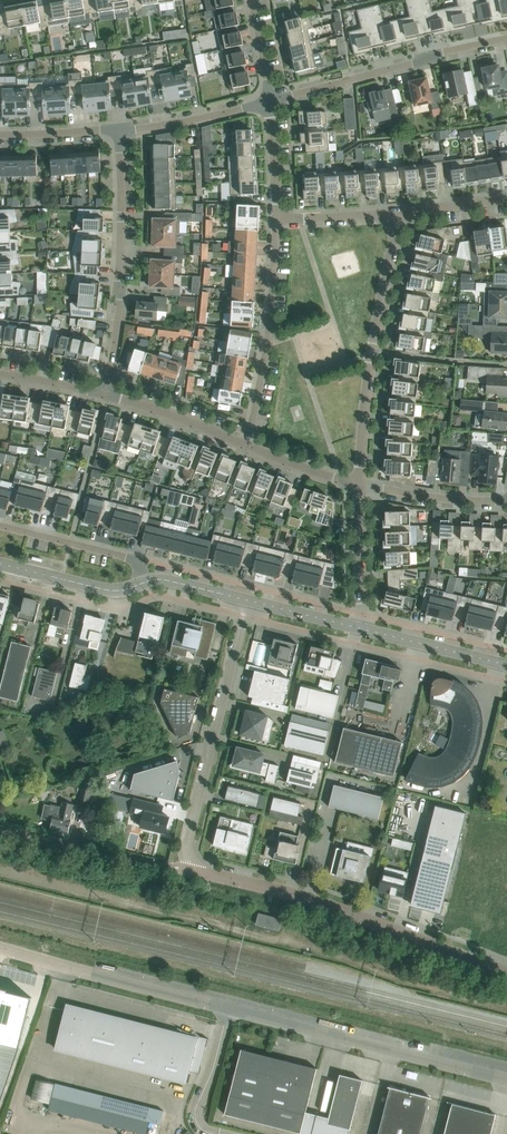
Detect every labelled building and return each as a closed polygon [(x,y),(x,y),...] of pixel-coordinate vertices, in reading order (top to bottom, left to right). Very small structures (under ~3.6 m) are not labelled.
[(44,5),(48,27),(71,23),(70,18),(69,18),(66,0),(50,0),(51,4),(44,5)] [(69,18),(70,18),(84,15),(85,20),(92,19),(89,0),(66,0),(69,18)] [(92,19),(100,18),(100,13),(114,11),(112,0),(89,0),(92,19)] [(114,11),(128,8),(129,13),(137,12),(135,0),(112,0),(114,11)] [(137,12),(138,18),(146,17),(144,6),(159,4),(158,0),(135,0),(137,12)] [(159,4),(160,11),(174,9),(174,7),(182,6),(181,0),(158,0),(159,4)] [(212,10),(233,6),(234,6),(233,0),(204,0),(207,11),(212,10)] [(397,20),(402,44),(408,42),(408,43),(414,41),(413,38),(426,35),(417,0),(405,0),(409,17),(397,20)] [(426,35),(438,32),(439,35),(445,34),(450,32),(445,9),(432,12),(429,0),(417,0),(426,35)] [(445,9),(450,32),(455,31),(461,30),(461,27),(473,25),(468,0),(456,0),(458,6),(445,9)] [(473,25),(486,22),(487,25),(493,23),(498,22),(493,0),(486,0),(480,1),(480,0),(468,0),(473,25)] [(498,22),(503,21),(506,21),(506,0),(493,0),(498,22)] [(36,2),(21,5),(25,26),(39,23),(40,28),(48,27),(44,5),(37,6),(36,2)] [(0,14),(0,16),(4,35),(11,34),(11,29),(25,26),(21,5),(5,8),(6,13),(0,14)] [(379,5),(368,7),(378,47),(390,44),(391,47),(397,45),(402,44),(397,20),(384,23),(379,5)] [(212,10),(217,30),(237,25),(237,26),(239,25),(236,12),(234,13),(233,6),(212,10)] [(378,47),(368,7),(357,10),(361,29),(348,32),(354,56),(360,54),(366,53),(365,50),(378,47)] [(332,23),(336,35),(343,33),(339,12),(334,13),(335,22),(332,23)] [(287,30),(289,34),(289,35),(308,30),(313,29),(309,15),(302,17),(295,19),(283,23),(285,30),(287,30)] [(217,30),(221,49),(240,45),(241,46),(243,45),(240,32),(238,32),(237,26),(237,25),(217,30)] [(162,32),(164,41),(187,38),(186,29),(162,32)] [(290,42),(291,47),(310,42),(310,43),(311,42),(308,30),(289,35),(289,34),(286,35),(288,43),(290,42)] [(336,38),(339,56),(346,55),(343,37),(336,38)] [(97,42),(98,49),(105,48),(104,40),(97,42)] [(292,55),(293,59),(293,60),(313,54),(310,43),(310,42),(291,47),(288,48),(290,55),(292,55)] [(221,49),(225,69),(244,65),(247,65),(244,52),(242,52),(241,46),(240,45),(221,49)] [(145,48),(130,50),(131,57),(146,55),(145,48)] [(293,59),(290,60),(293,68),(294,67),(296,73),(316,67),(317,67),(318,69),(325,67),(323,60),(321,60),(319,53),(313,54),(293,60),(293,59)] [(173,70),(173,75),(174,75),(179,100),(187,99),(187,97),(191,96),(188,79),(195,78),(192,64),(185,65),(186,68),(173,70)] [(493,88),(495,95),(506,92),(506,74),(506,72),(499,74),(498,66),(491,68),(490,64),(479,67),(482,82),(485,81),(487,89),(493,88)] [(244,65),(225,69),(230,91),(230,90),(233,89),(250,85),(248,72),(245,72),(244,65)] [(160,70),(153,71),(156,85),(162,84),(166,101),(170,100),(171,103),(180,101),(179,100),(174,75),(173,75),(161,77),(160,70)] [(147,75),(134,77),(139,107),(147,106),(147,104),(151,103),(149,86),(156,85),(153,71),(147,72),(147,75)] [(449,98),(458,96),(467,94),(469,107),(479,105),(472,75),(464,77),(462,71),(444,75),(449,98)] [(69,84),(56,85),(58,115),(66,115),(66,113),(71,112),(70,95),(76,95),(75,73),(68,74),(69,84)] [(81,73),(75,73),(76,95),(83,94),(85,111),(90,111),(90,114),(99,113),(99,112),(98,112),(95,81),(82,83),(81,73)] [(108,80),(95,81),(98,112),(99,112),(107,111),(106,109),(111,108),(110,91),(116,91),(114,76),(108,77),(108,80)] [(121,76),(114,76),(116,91),(123,90),(125,107),(130,106),(131,109),(139,108),(139,107),(134,77),(121,78),(121,76)] [(418,81),(409,83),(409,84),(410,83),(412,91),(411,91),(412,97),(413,97),(415,105),(414,105),(414,106),(431,102),(432,110),(441,108),(438,91),(429,93),(426,80),(427,80),(427,79),(425,79),(418,81)] [(29,86),(16,86),(16,91),(17,117),(25,117),(25,115),(30,115),(30,97),(37,97),(36,83),(29,83),(29,86)] [(43,83),(36,83),(37,97),(43,97),(44,114),(49,114),(49,117),(58,116),(58,115),(56,85),(43,85),(43,83)] [(4,98),(4,115),(9,115),(9,118),(17,118),(17,117),(16,91),(16,86),(16,84),(0,84),(0,98),(4,98)] [(371,102),(367,103),(369,111),(373,110),(373,112),(376,122),(391,118),(399,116),(391,88),(384,90),(383,89),(382,89),(383,91),(379,92),(378,90),(369,93),(371,102)] [(343,99),(346,130),(356,129),(353,98),(343,99)] [(305,124),(306,133),(306,134),(320,132),(319,126),(327,125),(326,112),(313,113),(313,110),(298,112),(299,124),(305,124)] [(231,145),(231,144),(252,143),(252,144),(253,144),(253,136),(251,136),(251,130),(230,131),(231,145)] [(471,137),(470,130),(458,132),(459,138),(471,137)] [(306,134),(306,133),(300,134),(301,144),(306,144),(307,153),(315,153),(324,152),(329,152),(327,132),(320,132),(306,134)] [(212,137),(203,137),(203,145),(210,145),(212,145),(212,137)] [(231,144),(231,145),(232,156),(232,157),(253,156),(253,157),(255,157),(254,149),(252,149),(252,144),(252,143),(231,144)] [(152,158),(155,158),(175,158),(175,145),(154,145),(154,150),(152,150),(152,158)] [(92,152),(87,153),(88,173),(101,172),(99,150),(92,150),(92,152)] [(68,154),(63,155),(64,175),(76,174),(75,151),(68,152),(68,154)] [(82,151),(75,151),(76,174),(88,173),(87,153),(82,153),(82,151)] [(324,152),(315,153),(317,173),(325,172),(324,152)] [(64,175),(63,155),(57,155),(57,153),(50,153),(52,176),(64,175)] [(0,157),(0,164),(0,177),(12,176),(12,154),(5,154),(5,156),(0,157)] [(19,154),(12,154),(12,176),(25,176),(24,156),(19,156),(19,154)] [(29,156),(24,156),(25,176),(37,176),(37,154),(29,154),(29,156)] [(228,170),(229,170),(254,169),(256,169),(255,161),(254,161),(253,157),(253,156),(232,157),(232,156),(228,156),(228,170)] [(488,158),(488,159),(491,179),(491,181),(499,180),(498,178),(503,177),(504,177),(501,156),(500,156),(488,158)] [(152,171),(155,171),(175,171),(175,170),(175,158),(155,158),(154,163),(152,163),(152,171)] [(450,161),(443,161),(445,174),(451,174),(453,188),(461,187),(461,184),(466,184),(463,163),(464,163),(463,159),(450,161)] [(475,160),(475,161),(476,161),(478,181),(478,183),(486,182),(486,180),(491,179),(488,159),(475,160)] [(423,164),(424,164),(426,185),(427,191),(437,190),(436,184),(446,183),(445,174),(443,161),(423,164)] [(476,161),(475,161),(464,163),(463,163),(466,184),(466,185),(474,184),(473,182),(478,181),(476,161)] [(424,164),(423,164),(404,166),(406,187),(406,188),(407,193),(417,192),(416,187),(426,185),(424,164)] [(404,166),(384,168),(386,189),(386,195),(397,194),(396,188),(406,188),(406,187),(404,166)] [(384,168),(365,170),(366,191),(366,197),(377,196),(376,190),(386,189),(384,168)] [(229,183),(230,183),(230,182),(255,181),(255,182),(256,182),(256,174),(254,174),(254,169),(229,170),(229,183)] [(153,184),(155,184),(155,183),(176,184),(176,183),(176,170),(175,170),(175,171),(155,171),(155,176),(153,176),(153,184)] [(365,170),(345,171),(346,193),(346,198),(357,198),(356,192),(366,191),(365,170)] [(345,171),(325,172),(326,194),(326,199),(336,199),(336,193),(346,193),(345,171)] [(326,194),(325,172),(317,173),(304,173),(305,186),(303,186),(304,201),(317,200),(316,194),(326,194)] [(230,182),(230,183),(230,201),(251,202),(251,195),(257,195),(257,187),(255,187),(255,182),(255,181),(230,182)] [(153,197),(156,197),(156,196),(176,196),(176,183),(176,184),(155,183),(155,184),(155,189),(153,189),(153,197)] [(156,196),(156,197),(156,201),(154,201),(153,209),(176,209),(177,196),(176,196),(156,196)] [(237,205),(237,217),(259,219),(260,206),(237,205)] [(10,231),(10,224),(18,222),(15,209),(0,210),(0,232),(10,231)] [(78,230),(78,231),(100,232),(106,232),(107,227),(106,227),(103,227),(104,218),(101,218),(101,210),(79,209),(76,221),(84,223),(84,231),(78,230)] [(153,231),(153,233),(176,233),(180,233),(180,222),(191,222),(192,218),(192,213),(169,213),(169,220),(164,220),(154,219),(153,231)] [(237,217),(236,229),(258,231),(259,219),(237,217)] [(489,228),(492,254),(493,254),(492,252),(506,249),(506,238),(505,227),(490,230),(489,228)] [(421,249),(441,254),(442,254),(445,240),(439,239),(442,228),(426,230),(424,236),(421,235),(418,248),(421,249)] [(468,241),(471,261),(471,264),(478,263),(479,263),(478,256),(492,254),(489,228),(488,228),(488,230),(473,232),(474,234),(468,235),(467,231),(468,241)] [(237,230),(236,242),(256,243),(257,231),(258,231),(236,229),(236,230),(237,230)] [(17,252),(18,240),(10,239),(10,231),(0,232),(0,253),(17,252)] [(78,231),(73,252),(105,253),(105,248),(105,249),(102,248),(103,240),(100,239),(100,232),(78,231)] [(168,247),(168,254),(183,255),(183,246),(175,245),(176,233),(153,233),(153,235),(153,247),(154,247),(154,246),(168,247)] [(228,253),(236,254),(256,255),(256,243),(236,242),(229,241),(228,253)] [(463,259),(471,261),(468,241),(460,242),(463,259)] [(413,268),(417,269),(437,273),(440,260),(441,254),(421,249),(420,255),(416,254),(413,268)] [(12,274),(11,266),(20,264),(17,252),(0,253),(0,274),(12,274)] [(73,252),(75,273),(98,275),(98,267),(101,267),(102,258),(104,258),(104,259),(105,258),(105,253),(73,252)] [(152,260),(151,274),(173,275),(174,263),(182,264),(183,255),(168,254),(167,261),(153,260),(152,260)] [(236,254),(235,266),(255,267),(256,255),(236,254)] [(235,266),(234,278),(254,279),(255,267),(235,266)] [(409,288),(412,288),(433,293),(433,292),(436,279),(435,279),(437,273),(417,269),(415,275),(412,274),(409,288)] [(70,294),(79,295),(102,297),(102,292),(101,292),(99,292),(100,283),(97,283),(98,275),(75,273),(70,294)] [(0,274),(0,296),(19,295),(20,283),(12,281),(12,274),(0,274)] [(173,275),(151,274),(150,288),(151,288),(151,287),(166,288),(165,295),(180,296),(181,288),(173,287),(173,275)] [(460,282),(474,283),(473,275),(461,274),(460,282)] [(498,284),(506,284),(506,274),(494,274),(494,284),(498,284)] [(234,278),(234,290),(254,291),(254,279),(234,278)] [(489,305),(506,305),(506,292),(497,292),(498,284),(484,284),(484,297),(489,298),(489,305)] [(405,308),(409,308),(429,312),(431,300),(438,302),(439,294),(433,292),(433,293),(412,288),(411,295),(407,294),(405,308)] [(232,301),(232,302),(255,303),(255,302),(253,302),(254,291),(234,290),(233,301),(232,301)] [(79,295),(79,302),(70,303),(71,316),(94,318),(94,310),(97,310),(98,302),(101,302),(102,297),(79,295)] [(149,320),(152,320),(154,319),(157,319),(157,311),(166,312),(168,297),(154,296),(154,304),(137,303),(136,317),(148,318),(149,320)] [(11,307),(10,298),(0,299),(0,307),(11,307)] [(232,302),(232,313),(254,315),(255,303),(232,302)] [(483,326),(496,326),(496,318),(506,319),(506,305),(489,305),(483,305),(483,318),(483,326)] [(401,328),(405,328),(426,332),(428,319),(434,320),(433,321),(434,321),(435,313),(429,312),(409,308),(407,315),(404,314),(401,328)] [(254,315),(232,313),(231,326),(253,327),(254,315)] [(458,317),(457,325),(459,325),(463,325),(468,325),(472,325),(472,318),(468,317),(458,317)] [(77,326),(95,330),(96,321),(79,319),(77,326)] [(3,346),(15,348),(18,329),(19,322),(8,320),(6,327),(3,346)] [(15,348),(27,350),(30,330),(31,324),(19,322),(18,329),(15,348)] [(40,346),(47,347),(52,326),(43,325),(43,326),(31,324),(30,330),(27,350),(39,352),(40,346)] [(483,326),(472,325),(468,325),(468,338),(489,339),(491,342),(491,353),(506,354),(506,327),(496,326),(483,326)] [(53,354),(65,357),(69,338),(58,335),(60,328),(52,326),(47,347),(54,348),(53,354)] [(400,338),(398,348),(409,349),(408,352),(407,352),(419,354),(419,351),(422,351),(424,338),(430,339),(431,333),(426,332),(405,328),(404,334),(403,339),(400,339),(400,338)] [(231,330),(228,342),(250,346),(253,334),(231,330)] [(166,331),(166,337),(173,338),(172,341),(179,342),(179,335),(180,332),(166,331)] [(65,357),(77,360),(81,341),(69,338),(65,357)] [(81,341),(77,360),(89,362),(90,357),(93,357),(96,344),(81,341)] [(218,353),(219,353),(248,358),(250,346),(228,342),(220,341),(218,353)] [(128,370),(140,374),(147,353),(135,349),(134,353),(128,351),(125,365),(130,366),(128,370)] [(152,376),(164,380),(170,361),(172,356),(160,352),(158,357),(152,376)] [(141,373),(152,376),(158,357),(147,354),(147,353),(140,374),(141,374),(141,373)] [(218,365),(225,366),(245,369),(247,358),(248,358),(219,353),(217,365),(218,365)] [(170,361),(164,380),(175,384),(177,378),(185,380),(186,368),(187,361),(172,356),(170,361)] [(398,375),(397,381),(418,384),(418,378),(419,378),(421,364),(417,364),(418,361),(406,359),(406,360),(407,360),(407,362),(396,361),(395,370),(394,374),(398,375)] [(225,366),(223,378),(243,381),(245,369),(225,366)] [(499,379),(499,377),(502,377),(503,368),(492,368),(469,366),(468,378),(487,379),(487,393),(498,393),(498,397),(506,397),(506,380),(499,379)] [(220,390),(242,394),(242,393),(241,393),(243,381),(223,378),(216,377),(214,384),(208,383),(207,387),(220,390)] [(396,395),(395,401),(416,404),(416,398),(418,384),(397,381),(394,381),(392,395),(396,395)] [(242,394),(220,390),(218,402),(240,406),(242,394)] [(13,421),(17,396),(4,394),(3,398),(0,398),(0,418),(13,421)] [(26,423),(32,424),(36,403),(29,402),(30,398),(17,396),(13,421),(26,423)] [(38,425),(52,427),(57,403),(44,400),(43,404),(36,403),(32,424),(39,425),(38,425)] [(482,402),(461,400),(460,409),(482,411),(482,402)] [(394,415),(393,422),(414,423),(414,417),(416,404),(395,401),(391,401),(390,415),(394,415)] [(65,430),(71,431),(76,411),(69,409),(70,406),(57,403),(52,427),(65,430)] [(76,411),(71,431),(77,432),(77,433),(90,436),(91,432),(95,433),(97,422),(96,423),(94,423),(97,412),(83,409),(82,413),(76,411)] [(482,428),(505,430),(506,426),(506,419),(506,418),(506,414),(484,411),(482,428)] [(119,454),(122,444),(128,425),(121,423),(122,419),(109,415),(106,426),(104,425),(104,424),(98,446),(111,449),(111,451),(118,453),(119,454)] [(392,435),(392,442),(412,443),(413,437),(414,423),(393,422),(389,421),(388,435),(392,435)] [(127,446),(140,450),(148,427),(135,423),(134,427),(128,425),(122,444),(128,446),(127,446)] [(153,455),(159,457),(166,438),(159,435),(161,431),(148,427),(140,450),(153,455)] [(487,442),(503,444),(504,434),(488,433),(487,442)] [(177,464),(186,441),(174,436),(172,440),(166,438),(159,457),(165,459),(163,465),(174,470),(177,464)] [(204,452),(203,452),(197,450),(199,446),(186,441),(177,464),(185,467),(184,471),(183,472),(183,473),(183,474),(184,475),(184,476),(185,477),(186,478),(192,480),(196,471),(204,452)] [(391,455),(391,462),(411,463),(411,457),(412,457),(412,443),(392,442),(388,441),(387,455),(391,455)] [(18,446),(10,445),(9,451),(17,452),(17,453),(27,455),(28,448),(18,446)] [(28,455),(31,455),(35,456),(36,448),(29,447),(28,455)] [(49,449),(47,457),(64,460),(65,453),(49,449)] [(214,479),(215,479),(223,460),(222,460),(216,457),(218,454),(205,449),(203,452),(204,452),(196,471),(208,477),(208,476),(214,479)] [(459,460),(443,459),(441,481),(449,482),(448,483),(450,485),(459,486),(460,475),(469,475),(471,452),(460,451),(459,460)] [(30,463),(39,465),(41,457),(35,456),(31,455),(30,463)] [(478,482),(483,482),(486,483),(486,484),(487,485),(489,485),(491,485),(493,485),(493,483),(496,484),(497,469),(499,469),(499,467),(499,466),(499,464),(499,462),(498,462),(498,457),(481,455),(481,456),(473,455),(471,475),(479,476),(478,482)] [(233,487),(234,487),(241,468),(241,467),(235,465),(237,461),(224,456),(222,460),(223,460),(215,479),(227,484),(233,486),(233,487)] [(41,457),(39,465),(49,467),(51,459),(41,457)] [(95,460),(93,466),(100,468),(102,462),(95,460)] [(427,476),(435,476),(436,461),(429,460),(427,476)] [(411,463),(391,462),(387,462),(386,475),(390,476),(389,481),(412,485),(412,484),(412,477),(411,476),(411,463)] [(252,494),(260,475),(254,473),(255,469),(243,464),(241,467),(241,468),(234,487),(246,492),(252,494)] [(271,502),(279,483),(273,480),(274,477),(261,471),(260,475),(252,494),(265,499),(271,502)] [(117,477),(115,485),(122,487),(124,478),(117,477)] [(15,506),(28,509),(35,483),(15,478),(11,491),(12,491),(10,501),(15,502),(15,506)] [(290,509),(297,494),(298,490),(292,488),(293,484),(280,479),(279,483),(271,502),(284,507),(290,509)] [(42,509),(49,511),(52,497),(49,496),(52,487),(39,484),(35,483),(28,509),(42,512),(42,509)] [(52,497),(49,511),(55,512),(54,515),(68,519),(71,506),(75,507),(75,508),(76,508),(82,485),(81,485),(79,494),(75,493),(75,492),(72,492),(57,488),(55,498),(52,497)] [(99,523),(105,525),(109,511),(106,510),(108,501),(93,497),(91,497),(87,496),(89,487),(88,487),(82,510),(83,510),(83,509),(87,510),(84,523),(98,526),(99,523)] [(10,501),(12,491),(11,491),(0,488),(0,509),(7,511),(10,501)] [(298,490),(297,494),(302,497),(300,501),(310,505),(309,512),(318,514),(315,522),(333,528),(333,503),(327,500),(328,496),(305,488),(303,492),(298,490)] [(203,489),(201,495),(206,497),(209,492),(203,489)] [(206,502),(216,505),(217,500),(207,497),(206,502)] [(110,529),(124,533),(131,506),(128,506),(114,502),(111,512),(109,511),(105,525),(111,526),(110,529)] [(227,503),(225,508),(236,511),(237,506),(227,503)] [(385,526),(389,526),(389,525),(410,525),(410,512),(405,512),(404,506),(389,503),(389,512),(385,512),(385,526)] [(138,533),(144,534),(148,519),(145,519),(147,511),(133,507),(131,506),(124,533),(137,536),(138,533)] [(439,539),(440,520),(441,511),(433,510),(431,538),(439,539)] [(291,517),(288,524),(299,528),(302,520),(291,517)] [(141,544),(155,547),(161,523),(148,519),(144,534),(141,544)] [(460,554),(461,540),(462,527),(461,527),(453,526),(453,525),(449,525),(449,521),(440,520),(439,539),(439,545),(439,549),(440,538),(449,539),(448,550),(460,550),(460,554)] [(155,547),(168,551),(174,526),(175,525),(162,522),(161,523),(155,547)] [(481,552),(482,541),(483,528),(482,528),(474,527),(470,526),(470,522),(461,522),(461,527),(462,527),(461,540),(461,539),(470,540),(470,547),(481,548),(481,552)] [(503,553),(503,542),(504,529),(503,529),(495,529),(495,528),(491,528),(491,523),(482,523),(482,528),(483,528),(482,541),(491,541),(491,549),(502,549),(502,553),(503,553)] [(386,546),(390,546),(410,545),(410,532),(410,526),(410,525),(389,525),(389,526),(389,532),(385,532),(385,537),(386,546)] [(168,551),(181,554),(187,529),(174,526),(168,551)] [(181,554),(194,557),(199,538),(201,531),(187,528),(187,529),(181,554)] [(213,562),(227,565),(233,539),(231,538),(231,539),(216,535),(214,544),(211,543),(208,557),(214,559),(213,562)] [(207,561),(208,557),(211,543),(212,541),(211,541),(199,538),(194,557),(207,561)] [(241,565),(247,567),(250,553),(248,553),(250,543),(235,540),(235,539),(233,539),(227,565),(240,569),(241,565)] [(312,559),(305,585),(319,588),(320,585),(332,588),(335,589),(333,544),(333,564),(314,559),(312,559)] [(252,572),(266,575),(273,549),(270,548),(256,545),(253,554),(250,553),(247,567),(253,569),(252,572)] [(390,546),(390,552),(386,552),(386,557),(386,566),(411,565),(410,552),(410,545),(390,546)] [(439,553),(439,549),(439,545),(431,545),(431,553),(439,553)] [(280,575),(286,577),(290,563),(287,562),(289,553),(275,550),(275,549),(273,549),(266,575),(279,579),(280,575)] [(292,582),(305,585),(312,559),(310,558),(295,555),(293,564),(290,563),(286,577),(293,578),(292,582)] [(459,576),(468,577),(469,568),(460,567),(459,576)] [(383,604),(390,606),(390,609),(398,608),(414,612),(417,599),(401,595),(400,581),(418,580),(418,568),(387,570),(388,592),(387,591),(383,604)] [(425,615),(439,618),(446,592),(443,591),(443,592),(429,588),(426,597),(424,597),(424,596),(423,596),(420,610),(426,612),(425,615)] [(453,618),(459,620),(463,606),(460,606),(462,596),(448,593),(448,592),(446,592),(439,618),(452,622),(453,618)] [(9,597),(10,596),(9,596),(0,594),(0,633),(9,597)] [(465,625),(478,628),(485,602),(483,601),(468,598),(466,607),(463,606),(459,620),(466,622),(465,625)] [(22,599),(18,619),(35,623),(40,603),(22,599)] [(493,628),(499,630),(502,616),(499,615),(502,606),(487,603),(487,602),(485,602),(478,628),(492,632),(493,628)] [(68,629),(72,611),(55,607),(51,624),(58,626),(55,637),(63,639),(66,628),(68,629)] [(506,635),(506,609),(505,617),(502,616),(499,630),(505,631),(504,635),(506,635)] [(139,653),(138,656),(152,659),(157,639),(159,640),(165,617),(148,613),(146,623),(143,622),(136,652),(139,653)] [(100,633),(101,629),(102,629),(105,620),(93,617),(86,615),(84,623),(85,623),(82,638),(90,640),(88,648),(98,650),(100,643),(102,634),(100,633)] [(187,651),(195,653),(194,657),(207,660),(216,624),(203,620),(202,626),(178,620),(175,631),(170,653),(185,657),(187,651)] [(282,640),(283,639),(274,637),(269,658),(293,664),(298,644),(282,640)] [(18,702),(31,647),(12,642),(0,689),(0,697),(18,702)] [(311,646),(307,665),(326,669),(324,676),(335,679),(342,661),(333,659),(335,652),(311,646)] [(362,674),(363,674),(355,707),(363,710),(372,673),(385,676),(382,689),(391,691),(394,678),(399,679),(398,680),(399,681),(402,670),(401,670),(401,671),(396,670),(397,666),(366,659),(362,674)] [(85,674),(87,666),(75,663),(69,687),(87,691),(91,676),(85,674)] [(32,697),(50,701),(57,672),(39,668),(32,697)] [(249,696),(248,697),(262,700),(260,706),(286,712),(288,706),(283,705),(289,679),(257,671),(251,696),(249,696)] [(451,704),(448,709),(449,711),(450,713),(451,715),(452,716),(453,719),(453,721),(453,723),(453,724),(453,726),(453,728),(453,729),(452,731),(452,732),(451,736),(451,738),(450,741),(449,743),(447,747),(446,750),(444,752),(443,754),(442,755),(441,755),(440,756),(438,757),(437,758),(435,758),(433,758),(432,758),(430,758),(429,758),(428,757),(426,757),(419,754),(407,779),(410,780),(412,781),(415,782),(419,783),(424,784),(428,785),(433,785),(438,785),(442,785),(442,784),(451,780),(452,781),(454,780),(457,778),(459,776),(461,775),(463,773),(464,772),(465,770),(466,769),(468,767),(469,765),(471,762),(472,759),(474,755),(475,751),(476,748),(477,744),(478,740),(479,737),(479,734),(480,731),(473,727),(476,722),(476,721),(479,717),(478,712),(477,711),(471,713),(467,714),(466,711),(466,709),(464,707),(463,704),(462,703),(460,701),(458,699),(457,698),(464,688),(463,687),(460,685),(457,684),(455,682),(452,681),(449,681),(444,680),(444,679),(443,679),(442,678),(440,678),(439,678),(438,678),(437,678),(436,678),(435,679),(434,679),(433,680),(433,681),(432,682),(431,683),(431,684),(431,685),(431,686),(431,687),(432,688),(431,699),(434,699),(436,699),(439,700),(442,700),(444,701),(447,702),(449,703),(451,704)] [(301,686),(295,709),(333,718),(338,696),(301,686)] [(161,703),(178,738),(190,732),(199,697),(164,689),(161,703)] [(241,735),(261,740),(267,716),(247,711),(241,735)] [(284,745),(323,755),(329,731),(290,722),(284,745)] [(402,742),(359,731),(344,728),(335,762),(393,777),(402,742)] [(266,781),(275,783),(279,766),(270,764),(270,765),(262,763),(264,754),(238,748),(235,757),(234,756),(231,767),(242,769),(242,767),(251,769),(251,770),(260,772),(260,770),(268,772),(266,781)] [(130,790),(173,801),(180,772),(177,761),(134,774),(130,790)] [(289,773),(287,782),(311,788),(312,782),(316,783),(320,768),(296,762),(294,770),(290,769),(289,773)] [(78,803),(90,805),(94,784),(81,783),(78,803)] [(224,799),(257,807),(261,793),(228,785),(224,799)] [(329,807),(378,819),(384,797),(334,785),(329,807)] [(287,821),(301,825),(303,817),(298,816),(301,804),(274,797),(270,810),(289,814),(287,821)] [(163,806),(134,799),(130,813),(143,816),(141,827),(149,829),(149,831),(156,833),(156,831),(165,833),(166,828),(168,828),(170,819),(169,819),(169,817),(160,815),(162,807),(163,807),(163,806)] [(48,822),(51,823),(50,830),(68,834),(71,820),(70,820),(74,805),(63,802),(62,807),(51,805),(48,822)] [(416,884),(411,904),(441,912),(444,902),(466,813),(435,805),(416,885),(416,884)] [(220,816),(213,845),(246,853),(253,824),(241,821),(238,833),(229,831),(232,819),(220,816)] [(265,857),(296,864),(299,853),(297,852),(299,845),(297,844),(299,836),(280,832),(276,849),(267,847),(265,857)] [(337,848),(330,874),(363,882),(369,856),(371,857),(373,849),(365,847),(363,855),(337,848)] [(409,872),(385,867),(379,890),(403,896),(409,872)] [(256,924),(279,930),(281,920),(259,914),(256,924)] [(19,1048),(32,998),(29,997),(0,990),(0,1103),(19,1048)] [(199,1074),(208,1039),(199,1037),(199,1038),(180,1034),(181,1030),(182,1031),(182,1030),(180,1029),(179,1034),(67,1005),(55,1049),(186,1082),(189,1071),(199,1074)] [(300,1133),(306,1112),(317,1069),(304,1065),(304,1066),(305,1066),(304,1068),(288,1064),(289,1062),(290,1063),(290,1062),(283,1060),(283,1061),(284,1061),(283,1063),(242,1052),(243,1050),(241,1049),(224,1114),(300,1133)] [(300,1133),(302,1133),(349,1133),(360,1091),(362,1080),(351,1077),(351,1074),(345,1074),(345,1076),(340,1074),(339,1075),(340,1075),(337,1085),(329,1118),(306,1112),(300,1133)] [(36,1079),(31,1098),(49,1103),(51,1097),(54,1083),(36,1079)] [(378,1133),(420,1133),(429,1098),(430,1098),(430,1097),(389,1087),(389,1088),(390,1088),(387,1098),(378,1133)] [(496,1114),(446,1101),(446,1102),(452,1104),(451,1107),(446,1127),(444,1133),(491,1133),(496,1114)] [(164,1111),(163,1111),(162,1117),(151,1115),(149,1122),(160,1125),(164,1111)]
